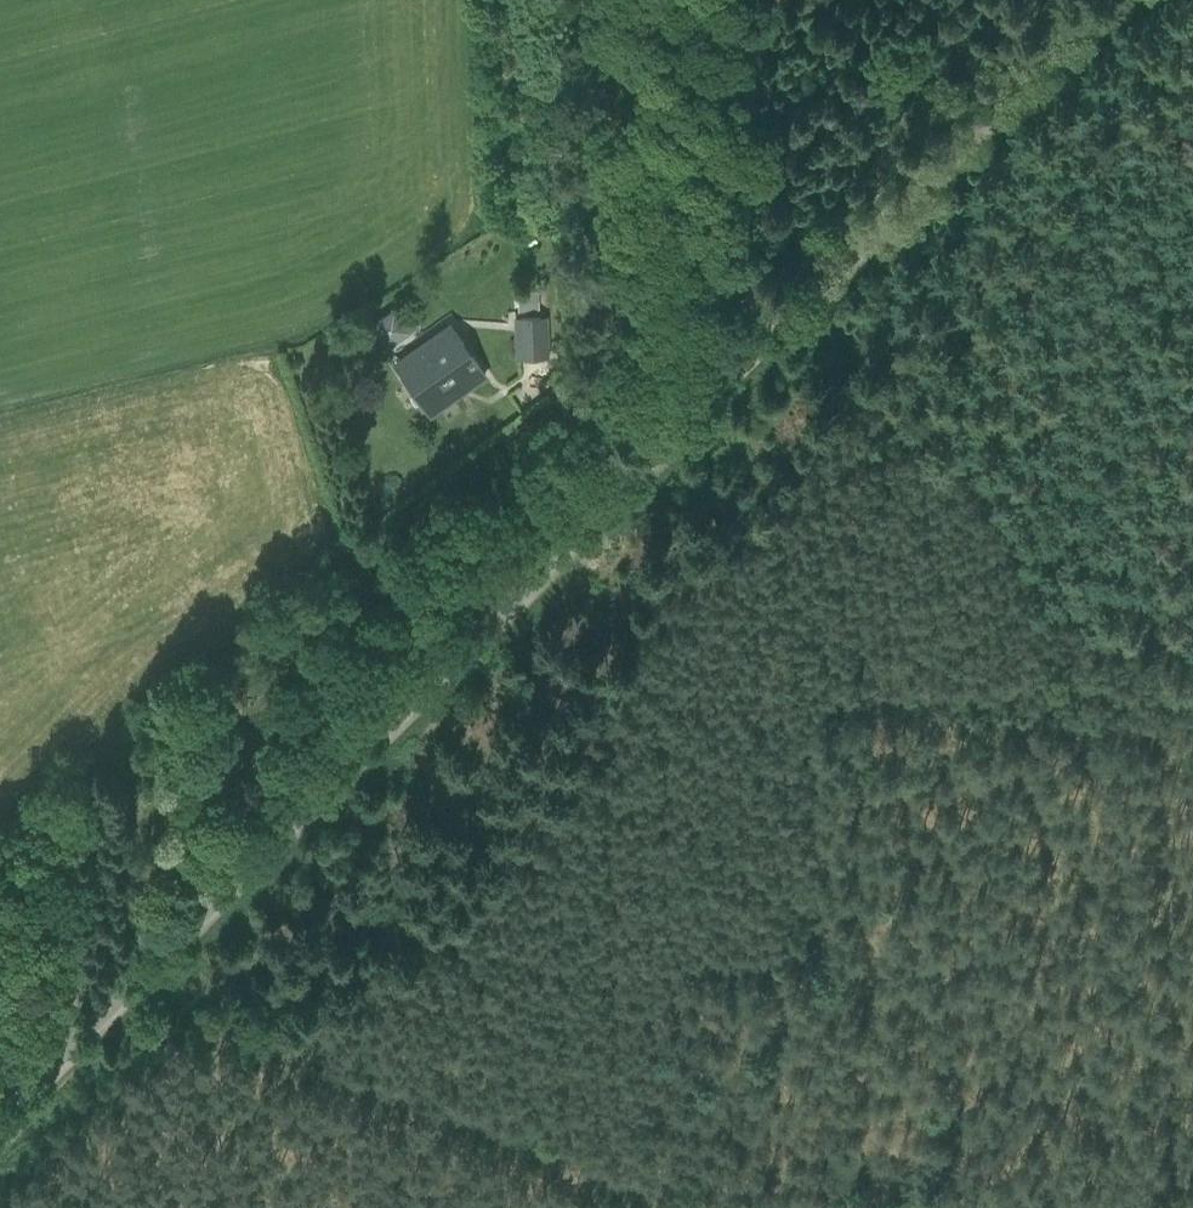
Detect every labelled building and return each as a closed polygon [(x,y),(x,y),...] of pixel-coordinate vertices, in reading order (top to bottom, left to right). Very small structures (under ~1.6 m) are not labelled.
[(516,338),(518,358),(547,356),(547,355),(542,355),(540,318),(520,319),(521,338),(516,338)] [(396,368),(412,391),(426,411),(462,385),(465,389),(485,375),(452,329),(396,368)]
